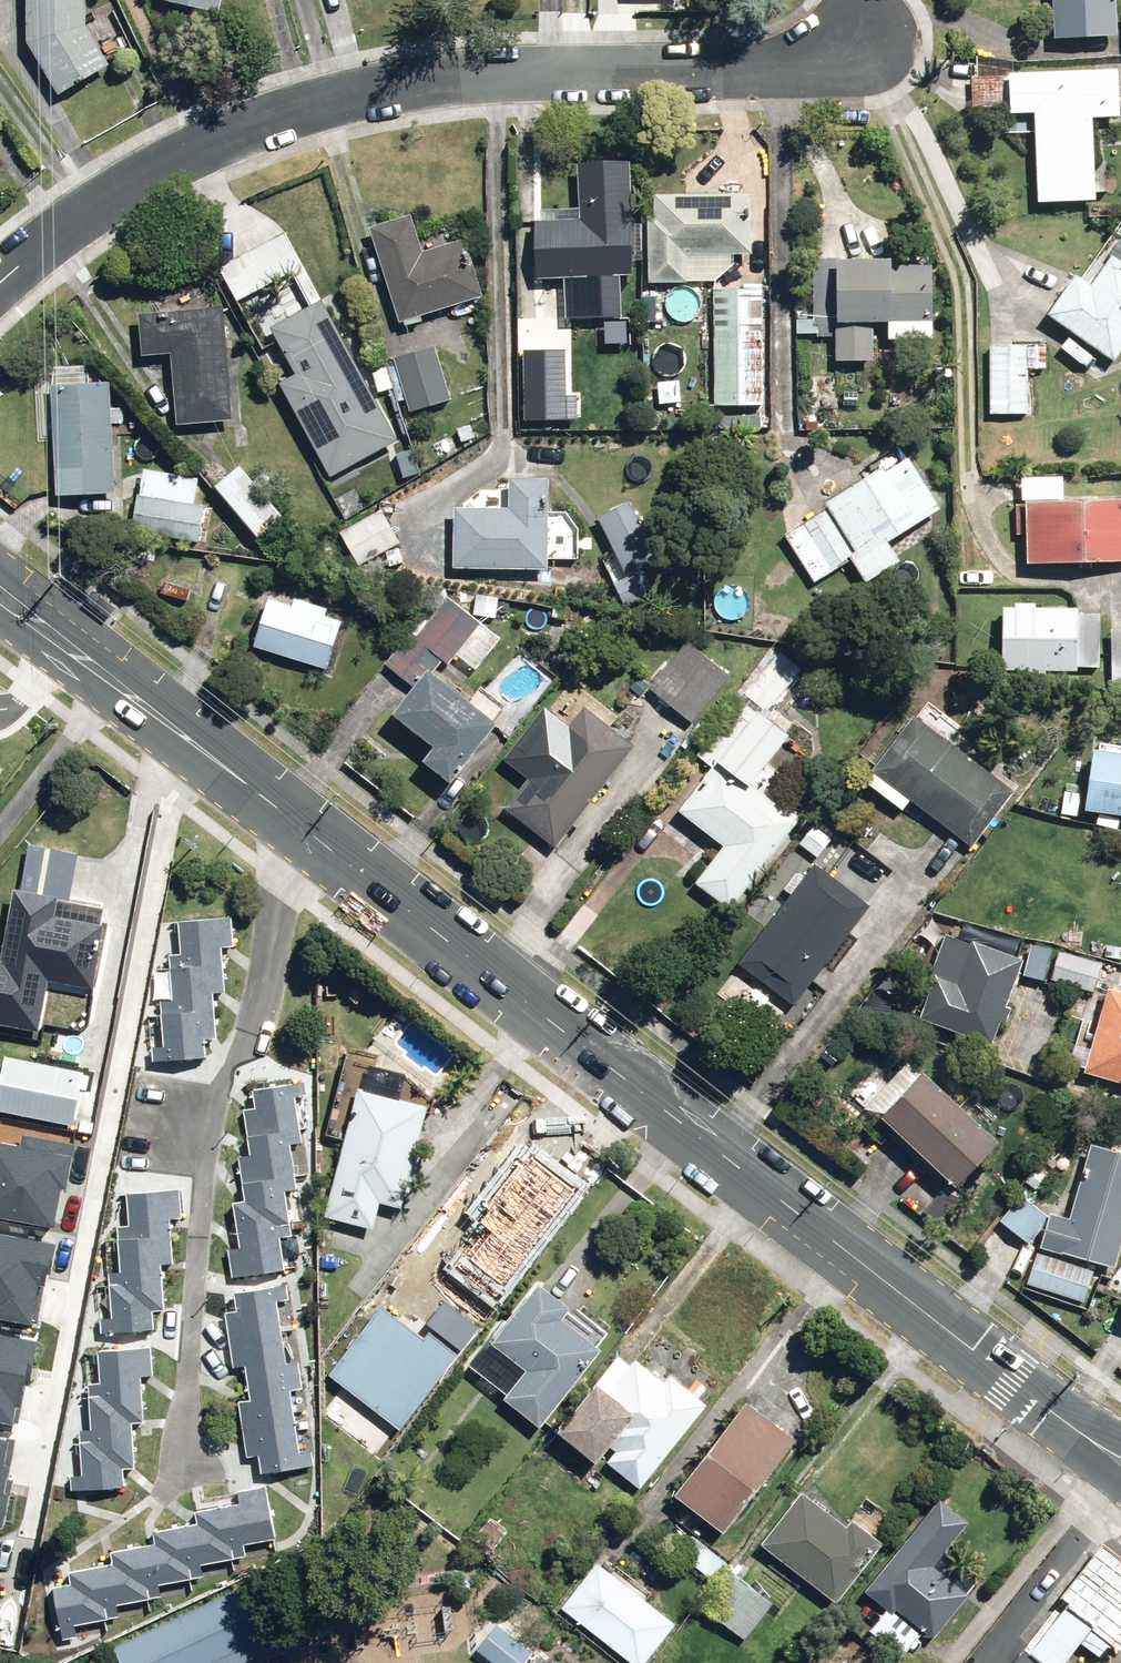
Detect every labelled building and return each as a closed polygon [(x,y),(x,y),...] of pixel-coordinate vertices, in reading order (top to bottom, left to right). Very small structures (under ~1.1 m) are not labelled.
[(62,94),(112,65),(89,25),(88,0),(31,0),(31,42),(62,94)] [(219,16),(223,0),(152,0),(152,1),(219,16)] [(1058,42),(1120,39),(1119,0),(1056,0),(1058,42)] [(1042,201),(1100,199),(1097,118),(1120,117),(1120,67),(1018,71),(1017,55),(978,57),(979,76),(969,77),(970,108),(1015,106),(1015,112),(1038,112),(1042,201)] [(539,281),(622,278),(622,277),(632,277),(629,165),(581,165),(583,211),(540,211),(540,223),(537,223),(539,281)] [(651,279),(686,279),(687,258),(686,253),(751,254),(751,199),(660,199),(660,221),(652,221),(651,279)] [(371,226),(403,322),(486,295),(468,237),(466,238),(458,215),(419,228),(414,212),(371,226)] [(318,430),(340,472),(395,443),(286,235),(219,271),(240,311),(265,299),(260,290),(292,274),(311,308),(270,330),(323,428),(318,430)] [(840,336),(840,360),(876,360),(876,322),(938,322),(938,263),(898,264),(899,258),(816,258),(816,316),(801,316),(802,336),(840,336)] [(1119,360),(1120,357),(1120,260),(1118,258),(1097,287),(1082,277),(1055,314),(1119,360)] [(566,301),(566,321),(624,320),(622,279),(602,280),(602,301),(566,301)] [(715,288),(716,405),(766,405),(766,288),(715,288)] [(172,356),(178,428),(234,424),(226,309),(140,315),(143,358),(172,356)] [(519,322),(522,378),(566,375),(562,319),(519,322)] [(991,415),(1030,415),(1029,369),(1049,369),(1050,344),(991,344),(991,415)] [(390,365),(406,420),(416,417),(414,412),(454,400),(437,346),(398,358),(399,363),(390,365)] [(373,365),(381,392),(395,388),(388,361),(373,365)] [(51,385),(53,499),(114,497),(112,384),(51,385)] [(847,404),(860,404),(860,391),(846,391),(847,404)] [(459,426),(464,443),(477,440),(472,422),(459,426)] [(855,559),(871,583),(907,561),(894,541),(946,508),(914,456),(892,470),(888,465),(829,502),(832,505),(786,534),(817,583),(855,559)] [(217,487),(259,537),(286,516),(243,465),(217,487)] [(132,531),(202,542),(207,504),(197,503),(201,476),(146,468),(142,494),(138,494),(132,531)] [(1034,563),(1120,561),(1120,498),(1066,500),(1065,476),(1021,477),(1021,500),(1017,501),(1018,534),(1033,533),(1034,563)] [(457,568),(552,570),(554,478),(513,477),(513,509),(458,508),(457,568)] [(618,581),(629,603),(656,589),(645,568),(662,559),(634,500),(601,517),(630,575),(618,581)] [(343,538),(360,566),(402,542),(385,513),(343,538)] [(163,593),(189,599),(191,589),(166,582),(163,593)] [(257,646),(330,669),(346,619),(273,596),(257,646)] [(473,616),(497,619),(499,601),(474,599),(473,616)] [(1030,676),(1050,676),(1050,671),(1081,671),(1081,667),(1102,668),(1103,614),(1082,612),(1082,607),(1045,606),(1045,603),(1020,601),(1020,606),(1008,605),(1006,669),(1030,670),(1030,676)] [(417,690),(441,659),(449,665),(479,627),(447,602),(415,643),(408,637),(386,665),(417,690)] [(554,616),(568,618),(570,608),(556,605),(554,616)] [(652,689),(696,724),(735,675),(691,640),(654,685),(643,677),(632,690),(643,699),(652,689)] [(698,883),(734,910),(807,814),(781,796),(777,801),(766,792),(778,777),(769,769),(796,734),(769,713),(804,667),(773,643),(736,693),(743,697),(699,754),(716,767),(682,811),(727,844),(698,883)] [(434,681),(403,720),(441,750),(427,768),(451,785),(495,729),(434,681)] [(508,808),(558,848),(577,825),(580,828),(599,804),(595,801),(640,745),(589,705),(508,808)] [(880,775),(874,784),(907,809),(914,800),(975,848),(1019,791),(920,714),(876,771),(880,775)] [(1120,814),(1120,751),(1099,747),(1090,810),(1120,814)] [(1063,813),(1080,816),(1083,792),(1066,790),(1063,813)] [(800,844),(820,859),(835,840),(816,824),(800,844)] [(741,964),(796,1006),(874,905),(818,863),(741,964)] [(36,1030),(46,980),(90,989),(101,931),(53,923),(56,905),(15,898),(2,966),(0,966),(0,1024),(36,1030)] [(157,1042),(158,1056),(210,1051),(209,1034),(221,1032),(217,987),(229,986),(225,941),(237,940),(235,909),(181,914),(183,947),(174,948),(178,995),(164,996),(168,1041),(157,1042)] [(940,984),(926,1022),(990,1045),(1020,967),(976,950),(960,991),(940,984)] [(1120,1083),(1120,989),(1114,987),(1088,1073),(1120,1083)] [(45,1016),(38,1055),(71,1061),(78,1022),(45,1016)] [(820,1060),(828,1066),(839,1051),(832,1045),(820,1060)] [(229,1245),(233,1275),(287,1268),(282,1232),(295,1231),(289,1185),(300,1183),(295,1139),(305,1137),(299,1092),(310,1091),(309,1080),(314,1079),(311,1053),(290,1056),(293,1077),(255,1082),(258,1102),(247,1104),(253,1149),(242,1150),(248,1196),(235,1198),(241,1243),(229,1245)] [(73,1130),(84,1074),(5,1058),(0,1086),(0,1115),(73,1130)] [(887,1117),(965,1190),(1007,1145),(929,1071),(925,1076),(912,1064),(877,1101),(891,1113),(887,1117)] [(423,1131),(432,1098),(365,1081),(338,1184),(405,1201),(420,1145),(425,1147),(429,1132),(423,1131)] [(93,1125),(82,1124),(81,1134),(91,1136),(93,1125)] [(7,1171),(17,1129),(0,1125),(0,1169),(7,1171)] [(1119,1270),(1120,1262),(1120,1153),(1097,1146),(1088,1176),(1082,1175),(1075,1200),(1080,1203),(1076,1217),(1057,1212),(1047,1249),(1119,1270)] [(1028,1181),(1039,1189),(1049,1175),(1038,1168),(1028,1181)] [(103,1297),(104,1328),(158,1326),(157,1306),(168,1306),(166,1259),(177,1258),(175,1213),(185,1212),(184,1185),(112,1188),(114,1236),(122,1236),(123,1251),(109,1251),(112,1297),(103,1297)] [(1002,1222),(1032,1244),(1052,1216),(1022,1194),(1002,1222)] [(383,1289),(452,1348),(549,1236),(522,1212),(496,1242),(455,1206),(383,1289)] [(20,1321),(34,1301),(50,1312),(71,1281),(54,1270),(57,1266),(0,1227),(0,1308),(20,1321)] [(1028,1284),(1088,1302),(1098,1271),(1037,1253),(1028,1284)] [(466,1361),(544,1423),(609,1341),(569,1309),(576,1300),(544,1275),(505,1323),(500,1319),(466,1361)] [(260,1450),(262,1468),(317,1461),(315,1446),(302,1448),(294,1384),(303,1384),(300,1356),(289,1357),(278,1276),(237,1282),(240,1305),(228,1308),(235,1365),(248,1363),(253,1396),(240,1397),(247,1452),(260,1450)] [(220,1302),(230,1302),(230,1293),(220,1293),(220,1302)] [(83,1425),(84,1487),(128,1486),(127,1463),(137,1463),(136,1418),(145,1418),(144,1372),(156,1371),(155,1345),(103,1346),(103,1378),(93,1379),(94,1424),(83,1425)] [(612,1460),(643,1485),(711,1399),(673,1369),(668,1377),(639,1354),(634,1360),(622,1350),(564,1423),(603,1455),(635,1416),(642,1421),(612,1460)] [(682,1488),(728,1525),(801,1432),(754,1395),(682,1488)] [(407,1467),(415,1473),(420,1468),(412,1461),(407,1467)] [(55,1579),(65,1636),(82,1633),(80,1621),(124,1614),(121,1599),(165,1592),(162,1580),(207,1572),(205,1559),(249,1552),(247,1540),(279,1535),(270,1481),(240,1485),(242,1499),(198,1507),(200,1519),(157,1525),(159,1540),(116,1548),(118,1557),(67,1565),(69,1576),(55,1579)] [(765,1539),(840,1598),(889,1537),(857,1512),(850,1520),(807,1486),(765,1539)] [(939,1501),(866,1590),(894,1612),(897,1608),(932,1637),(965,1595),(929,1566),(965,1522),(939,1501)] [(485,1521),(497,1530),(503,1522),(492,1513),(485,1521)] [(681,1549),(711,1573),(726,1555),(695,1531),(681,1549)] [(1056,1662),(1066,1662),(1086,1637),(1107,1654),(1118,1640),(1120,1642),(1120,1547),(1110,1538),(1069,1590),(1077,1596),(1036,1647),(1056,1662)] [(642,1662),(645,1662),(681,1617),(601,1555),(564,1603),(642,1662)] [(702,1599),(747,1635),(776,1599),(731,1563),(702,1599)] [(256,1581),(113,1646),(120,1662),(200,1662),(277,1628),(256,1581)] [(499,1662),(524,1662),(537,1647),(502,1618),(478,1646),(499,1662)] [(544,1648),(531,1662),(563,1662),(544,1648)]
